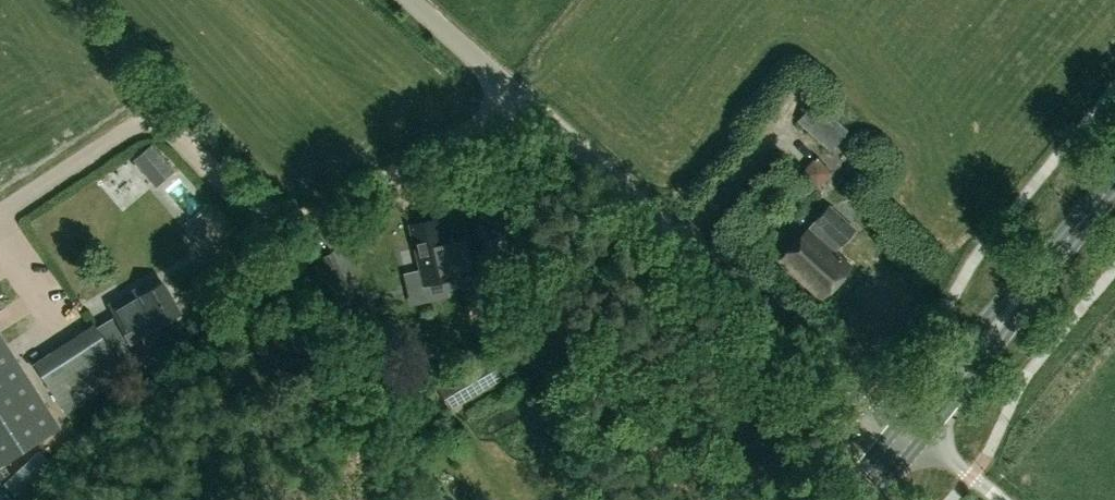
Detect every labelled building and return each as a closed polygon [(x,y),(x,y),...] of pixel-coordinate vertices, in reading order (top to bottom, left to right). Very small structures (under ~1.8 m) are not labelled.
[(797,121),(829,151),(849,131),(815,100),(797,121)] [(175,177),(192,165),(167,128),(149,140),(175,177)] [(817,189),(831,172),(815,156),(800,173),(817,189)] [(808,229),(780,260),(820,297),(849,266),(834,252),(856,228),(828,204),(807,228),(808,229)] [(438,217),(410,224),(420,268),(424,283),(485,268),(474,223),(455,228),(459,244),(444,247),(438,217)] [(353,296),(333,251),(316,258),(336,303),(353,296)] [(155,288),(151,278),(107,304),(113,315),(96,326),(94,324),(33,363),(65,413),(126,373),(112,352),(131,341),(159,325),(158,323),(179,310),(163,283),(155,288)] [(0,332),(0,466),(61,426),(0,332)] [(449,407),(506,375),(494,354),(437,386),(449,407)]
